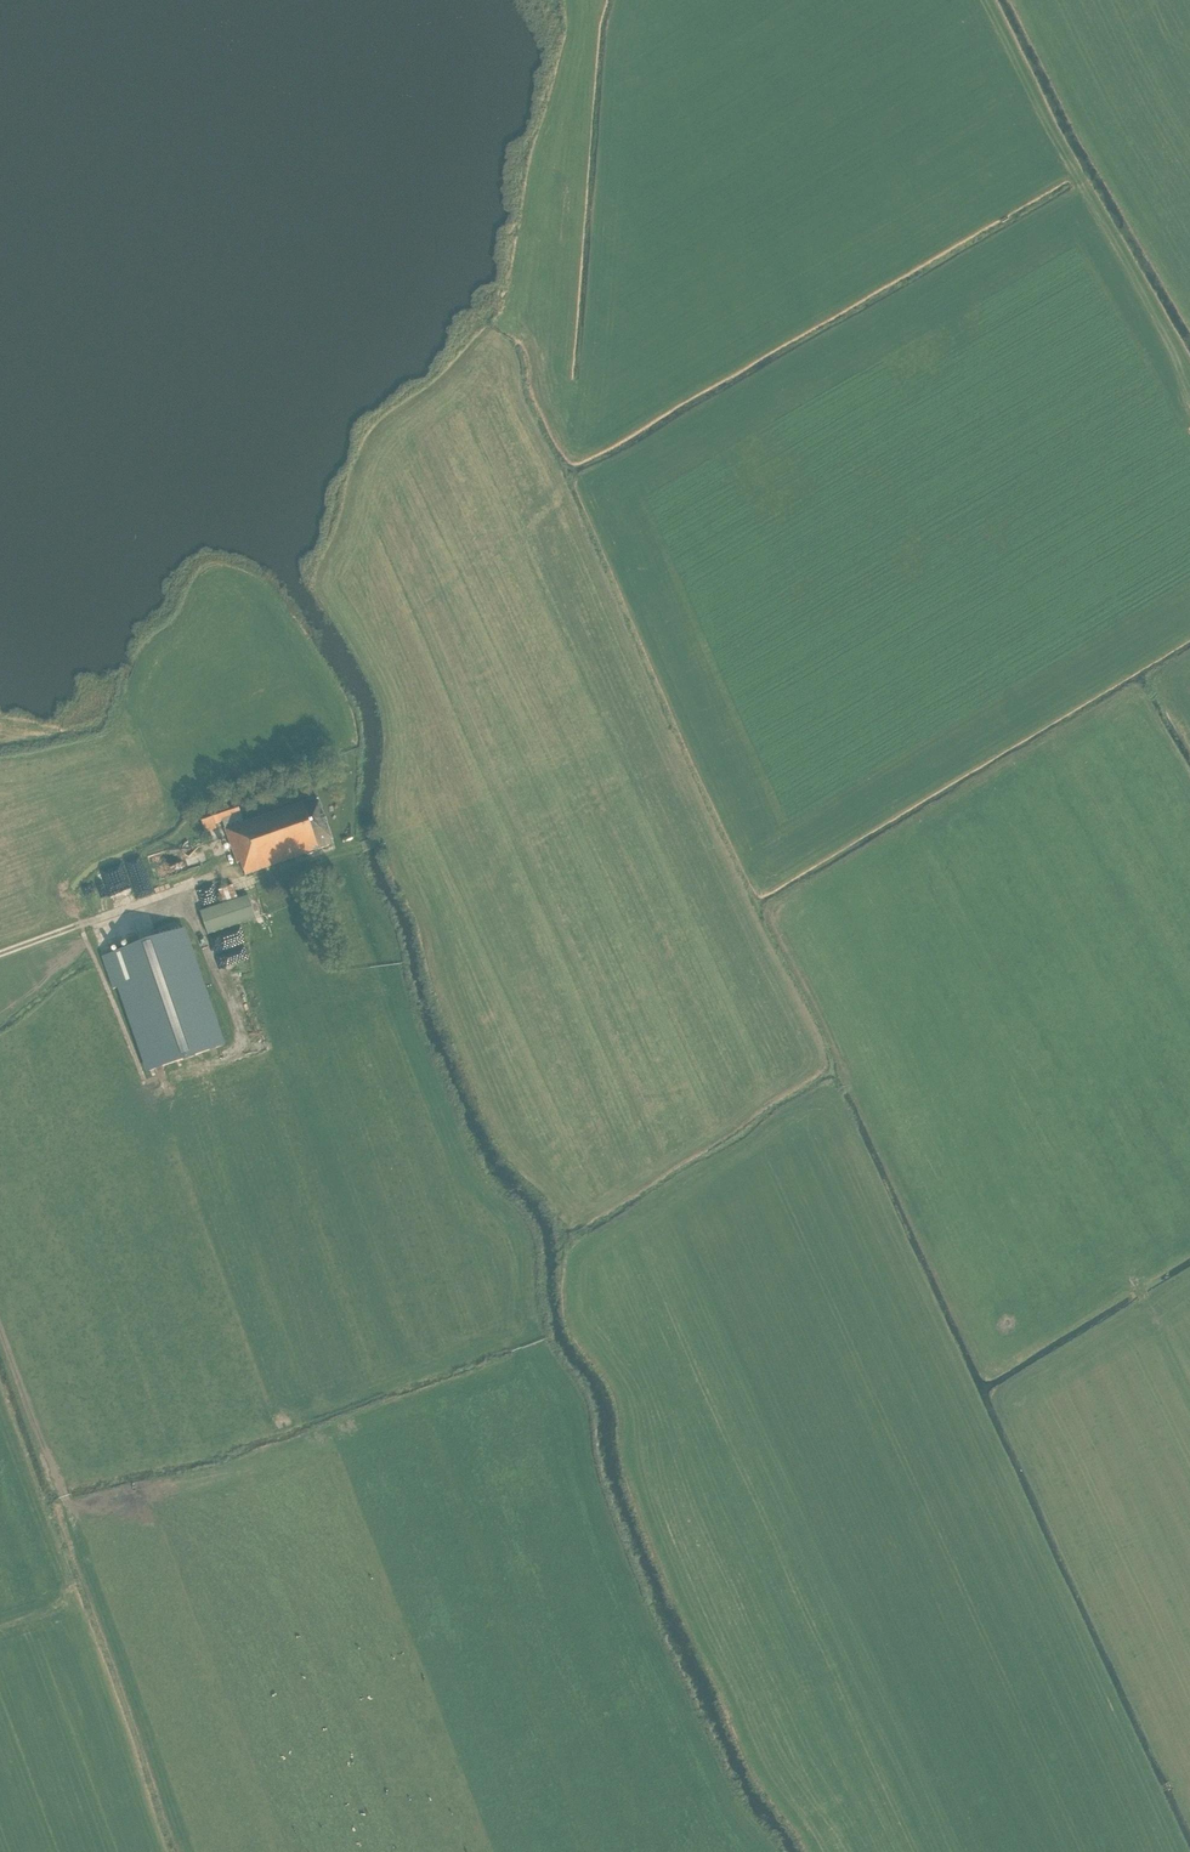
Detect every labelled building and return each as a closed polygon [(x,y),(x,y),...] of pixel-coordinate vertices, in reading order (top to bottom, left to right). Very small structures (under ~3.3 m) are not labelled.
[(271,798),(292,790),(289,783),(268,791),(271,798)] [(249,806),(264,801),(260,790),(246,795),(249,806)] [(318,849),(334,844),(317,798),(244,823),(238,804),(200,817),(206,833),(217,829),(216,824),(223,822),(237,863),(241,862),(245,875),(305,853),(308,854),(313,853),(314,850),(315,850),(314,848),(317,847),(318,849)] [(255,919),(249,897),(248,895),(237,898),(232,885),(218,890),(223,903),(199,911),(207,934),(229,927),(255,919)] [(222,1046),(183,931),(103,958),(113,989),(120,986),(148,1071),(222,1046)]
